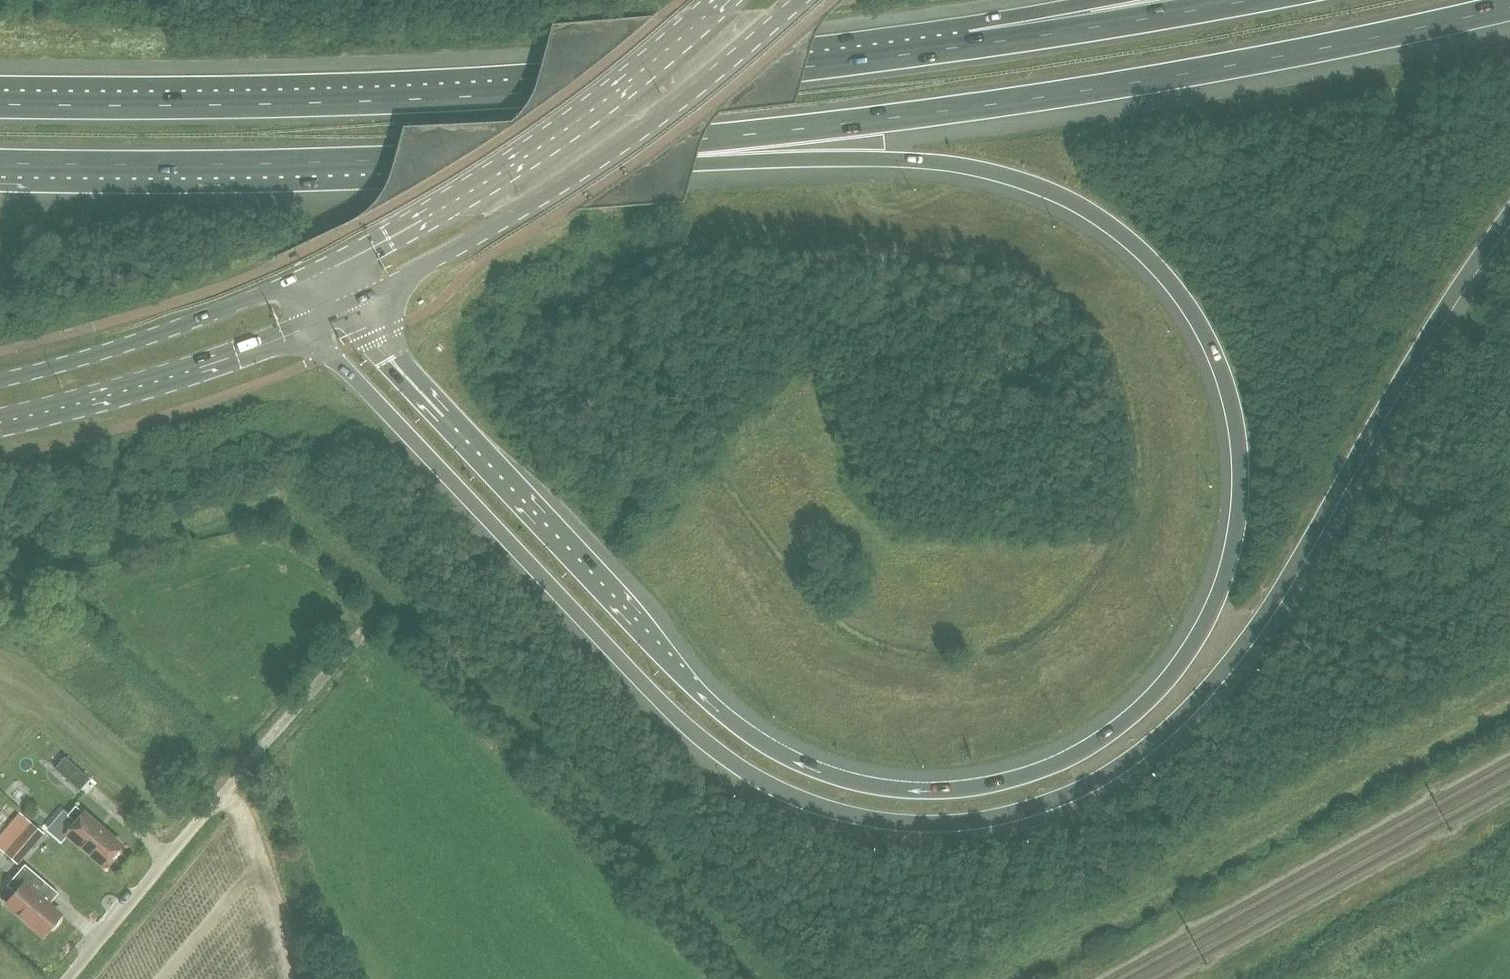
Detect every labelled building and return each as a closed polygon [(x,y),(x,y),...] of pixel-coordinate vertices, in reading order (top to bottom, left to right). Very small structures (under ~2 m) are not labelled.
[(44,758),(55,767),(54,768),(79,790),(89,778),(64,756),(53,747),(44,758)] [(121,845),(75,806),(67,815),(75,823),(66,833),(103,865),(109,858),(113,858),(119,852),(118,848),(121,845)] [(14,819),(37,840),(43,833),(20,812),(14,819)] [(37,840),(14,819),(0,835),(0,849),(17,863),(37,840)] [(57,918),(60,914),(35,893),(45,881),(25,864),(6,885),(15,893),(6,903),(43,935),(49,927),(53,928),(59,921),(57,918)]
